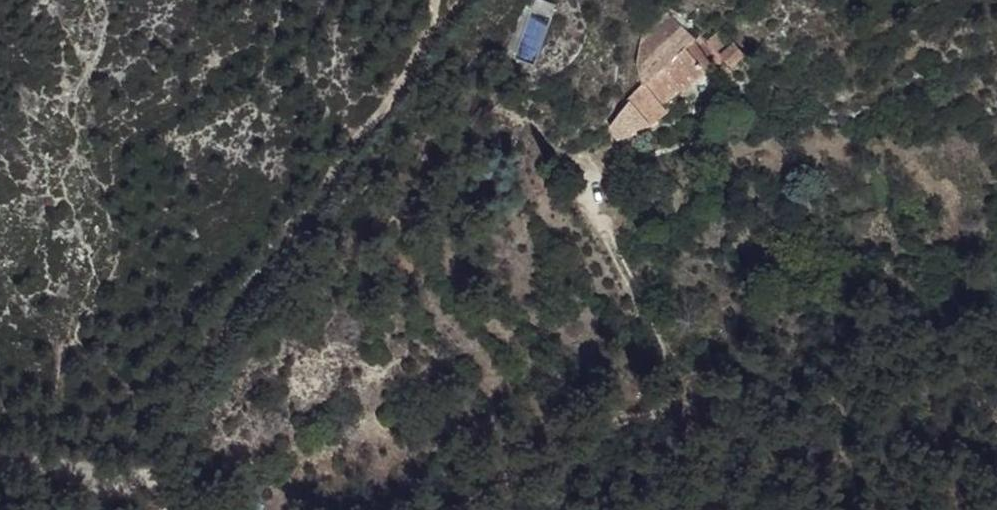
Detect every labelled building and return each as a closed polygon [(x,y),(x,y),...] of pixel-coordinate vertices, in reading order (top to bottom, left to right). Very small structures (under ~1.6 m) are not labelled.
[(556,4),(545,0),(527,0),(525,7),(551,17),(556,4)] [(648,125),(667,110),(663,105),(705,71),(704,69),(686,47),(693,40),(694,39),(663,10),(642,33),(637,63),(643,83),(628,99),(630,101),(606,122),(615,135),(626,134),(636,134),(634,130),(648,125)] [(734,42),(722,28),(709,39),(721,53),(734,42)] [(711,64),(693,40),(686,47),(704,69),(711,64)] [(731,65),(744,54),(734,42),(721,53),(731,65)]
